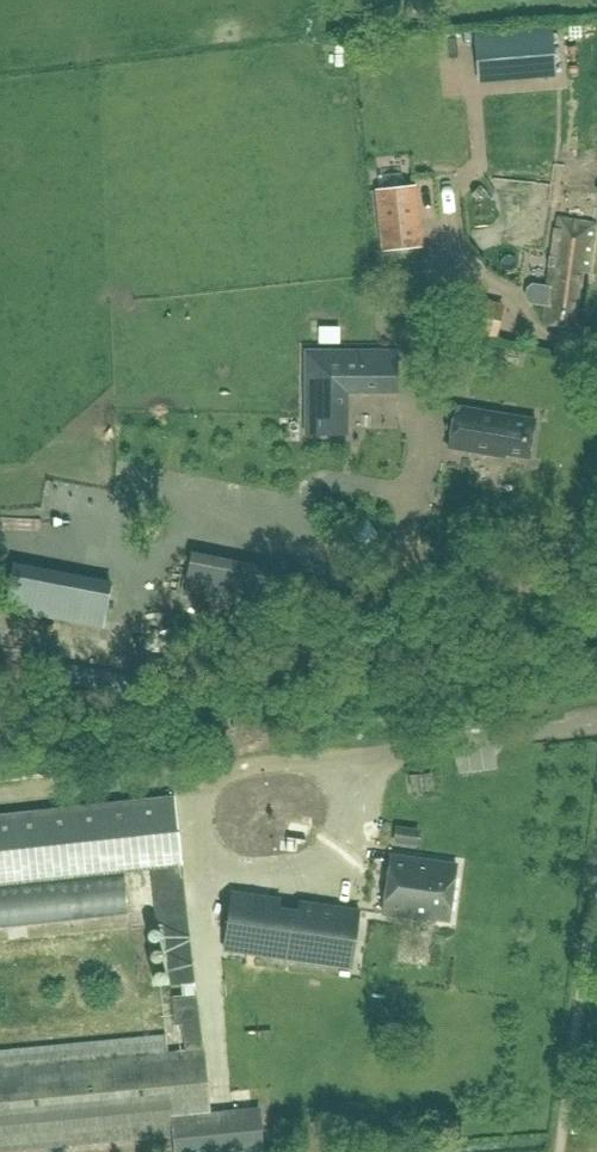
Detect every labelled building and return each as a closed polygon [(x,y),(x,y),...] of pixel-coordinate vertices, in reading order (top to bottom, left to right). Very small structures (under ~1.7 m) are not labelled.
[(476,40),(480,81),(554,75),(551,33),(476,40)] [(418,185),(375,189),(381,251),(424,247),(418,185)] [(541,322),(571,326),(579,270),(587,272),(594,224),(555,219),(541,322)] [(466,303),(460,328),(496,336),(501,311),(466,303)] [(399,351),(349,351),(305,351),(305,436),(347,436),(347,389),(398,389),(399,351)] [(531,458),(537,419),(477,408),(457,405),(450,447),(499,456),(499,452),(531,458)] [(52,481),(50,495),(72,498),(74,484),(52,481)] [(411,791),(431,789),(430,773),(410,776),(411,791)] [(0,817),(0,927),(128,914),(123,869),(150,866),(157,925),(164,924),(171,985),(195,982),(175,798),(0,817)] [(288,821),(286,839),(306,842),(309,824),(288,821)] [(395,827),(394,844),(417,847),(419,830),(395,827)] [(448,920),(456,864),(390,855),(382,913),(426,919),(426,917),(448,920)] [(280,897),(232,890),(223,952),(351,970),(360,909),(299,900),(298,911),(279,908),(280,897)] [(0,1052),(0,1151),(173,1135),(175,1151),(253,1151),(263,1151),(259,1108),(210,1112),(196,993),(172,996),(174,1025),(183,1024),(185,1052),(167,1054),(165,1036),(0,1052)]
